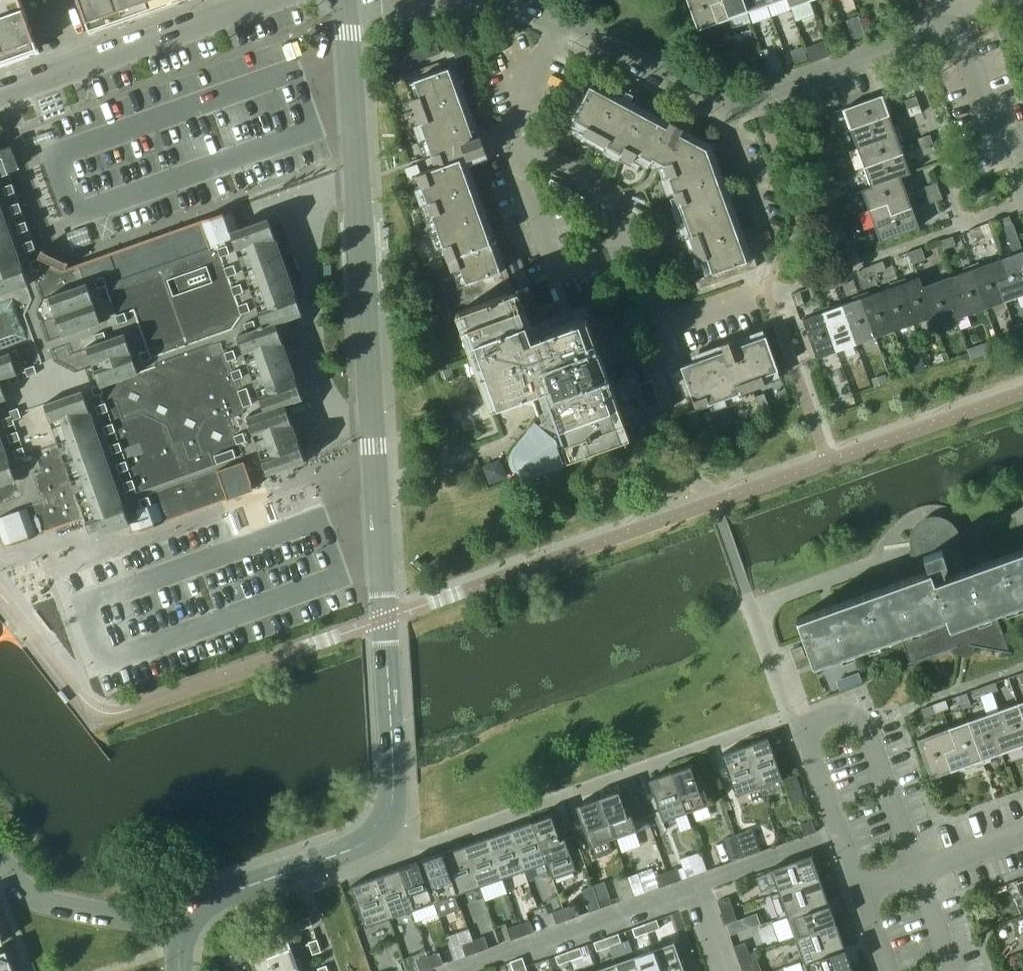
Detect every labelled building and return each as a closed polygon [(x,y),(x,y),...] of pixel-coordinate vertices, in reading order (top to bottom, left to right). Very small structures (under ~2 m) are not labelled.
[(4,55),(5,58),(38,47),(21,0),(0,0),(0,57),(4,55)] [(89,29),(151,7),(150,4),(160,0),(79,0),(89,29)] [(717,22),(710,2),(716,0),(687,0),(697,29),(717,22)] [(710,2),(717,22),(748,11),(744,0),(716,0),(710,2)] [(748,11),(767,4),(765,0),(744,0),(748,11)] [(462,35),(450,40),(459,64),(471,59),(462,35)] [(826,39),(818,42),(823,57),(831,54),(826,39)] [(396,55),(400,67),(441,53),(436,41),(396,55)] [(792,52),(796,63),(808,59),(804,48),(792,52)] [(742,66),(741,65),(739,59),(732,61),(735,67),(735,68),(742,66)] [(439,62),(403,75),(405,79),(406,83),(414,80),(420,96),(412,99),(431,152),(433,156),(436,167),(420,172),(417,164),(414,165),(405,168),(408,177),(418,173),(453,270),(461,267),(466,283),(450,289),(458,311),(458,310),(459,311),(509,293),(490,241),(488,233),(461,160),(467,158),(479,153),(486,150),(481,136),(474,139),(448,67),(441,70),(439,62)] [(565,79),(571,82),(573,83),(579,72),(571,68),(565,79)] [(621,95),(625,87),(614,81),(610,89),(621,95)] [(637,153),(652,161),(660,165),(664,164),(699,261),(707,258),(713,273),(695,280),(698,288),(758,266),(755,258),(747,261),(707,148),(706,148),(679,134),(683,127),(672,122),(669,128),(583,82),(559,126),(567,130),(573,118),(587,126),(583,133),(633,160),(637,153)] [(843,108),(850,128),(892,113),(888,102),(891,101),(889,94),(886,95),(884,93),(843,108)] [(657,114),(661,106),(639,94),(635,102),(657,114)] [(920,103),(916,94),(904,98),(907,107),(920,103)] [(907,107),(911,116),(923,112),(920,103),(907,107)] [(892,113),(850,128),(857,147),(901,132),(899,125),(896,126),(892,113)] [(864,167),(905,152),(901,140),(904,139),(901,132),(857,147),(864,167)] [(934,143),(931,134),(919,138),(922,147),(934,143)] [(724,140),(712,144),(721,168),(733,164),(724,140)] [(922,147),(925,155),(937,151),(934,143),(922,147)] [(4,543),(3,543),(4,546),(7,545),(7,544),(13,542),(14,543),(17,542),(17,540),(26,537),(26,538),(30,537),(29,536),(36,534),(36,535),(39,534),(39,533),(59,525),(59,527),(62,526),(62,524),(84,516),(85,519),(86,518),(92,533),(91,534),(92,537),(130,524),(132,532),(157,524),(233,497),(244,493),(257,488),(254,480),(299,463),(303,462),(307,461),(306,458),(293,419),(291,420),(289,414),(286,404),(303,397),(276,322),(303,313),(294,290),(305,286),(293,252),(282,222),(272,226),(269,217),(249,224),(240,227),(240,226),(235,211),(234,208),(231,209),(223,212),(220,213),(111,252),(108,253),(81,262),(78,263),(71,266),(69,263),(58,258),(38,248),(10,170),(19,167),(11,145),(2,149),(0,144),(0,531),(4,543)] [(813,150),(807,152),(810,160),(816,158),(813,150)] [(905,174),(906,175),(913,172),(912,169),(915,168),(912,161),(909,162),(905,152),(864,167),(871,185),(871,186),(905,174)] [(861,189),(868,209),(888,202),(892,213),(913,206),(904,182),(908,181),(906,175),(905,174),(871,186),(871,185),(861,189)] [(940,190),(937,181),(925,186),(928,194),(940,190)] [(928,194),(930,202),(943,198),(940,190),(928,194)] [(880,240),(920,226),(919,224),(922,223),(920,215),(917,216),(913,206),(892,213),(888,202),(868,209),(880,240)] [(1009,216),(991,223),(994,231),(1013,224),(1009,216)] [(825,226),(835,256),(851,251),(840,221),(825,226)] [(756,238),(751,226),(743,229),(747,241),(756,238)] [(969,231),(972,239),(984,235),(981,226),(969,231)] [(955,245),(952,237),(941,241),(944,249),(955,245)] [(918,262),(926,259),(921,248),(913,250),(918,262)] [(1022,250),(1019,251),(1018,248),(1012,250),(1013,253),(1002,257),(1009,276),(997,281),(1005,301),(1022,295),(1022,250)] [(913,250),(905,253),(910,265),(918,262),(913,250)] [(531,284),(529,279),(519,252),(507,256),(519,289),(531,284)] [(977,262),(971,265),(985,308),(1005,301),(997,281),(1009,276),(1002,257),(979,266),(977,262)] [(874,274),(886,270),(883,261),(871,265),(874,274)] [(871,265),(859,270),(862,279),(874,274),(871,265)] [(955,319),(985,308),(971,265),(963,268),(964,271),(952,275),(959,294),(948,298),(955,319)] [(836,288),(847,284),(843,275),(832,279),(836,288)] [(928,280),(922,282),(921,283),(933,317),(932,317),(935,326),(955,319),(948,298),(959,294),(952,275),(929,283),(928,280)] [(906,277),(898,280),(913,324),(932,317),(933,317),(921,283),(922,282),(919,276),(907,281),(906,277)] [(832,279),(821,284),(824,292),(836,288),(832,279)] [(891,287),(880,291),(893,331),(913,324),(898,280),(889,283),(891,287)] [(509,293),(459,311),(459,312),(465,310),(481,356),(499,405),(543,389),(551,411),(517,452),(518,452),(515,457),(515,462),(517,467),(521,471),(526,473),(532,472),(628,437),(605,374),(602,364),(597,350),(599,350),(595,338),(587,318),(536,336),(519,289),(509,293)] [(796,306),(804,303),(800,291),(792,294),(796,306)] [(868,291),(859,294),(875,337),(893,331),(880,291),(869,294),(868,291)] [(853,300),(841,304),(855,344),(875,337),(859,294),(852,297),(853,300)] [(829,305),(820,308),(836,351),(855,344),(841,304),(830,308),(829,305)] [(817,358),(836,351),(820,308),(813,311),(814,314),(803,318),(817,358)] [(682,368),(670,372),(682,407),(763,378),(762,375),(778,369),(766,335),(738,345),(735,338),(723,343),(725,350),(681,366),(682,368)] [(998,336),(968,348),(972,359),(1003,347),(998,336)] [(924,351),(916,354),(921,369),(929,366),(924,351)] [(451,366),(444,369),(448,381),(455,378),(451,366)] [(885,373),(872,378),(875,386),(888,381),(885,373)] [(652,379),(639,384),(647,407),(660,402),(652,379)] [(671,422),(666,410),(650,416),(655,428),(671,422)] [(655,428),(650,416),(642,419),(646,431),(655,428)] [(968,568),(959,543),(962,542),(960,536),(957,537),(955,532),(954,529),(951,525),(948,522),(944,520),(945,518),(941,516),(937,515),(932,515),(927,516),(923,518),(919,521),(916,524),(913,528),(911,533),(910,537),(910,542),(884,546),(885,550),(911,546),(911,548),(912,550),(910,551),(917,571),(930,566),(931,570),(797,617),(813,663),(945,615),(949,626),(1022,599),(1022,549),(968,568)] [(806,656),(805,653),(802,645),(791,649),(795,660),(806,656)] [(998,691),(995,683),(984,688),(986,695),(998,691)] [(986,695),(984,688),(972,692),(975,700),(986,695)] [(960,695),(960,696),(964,707),(971,705),(967,694),(967,693),(960,695)] [(949,709),(947,701),(934,706),(937,713),(949,709)] [(998,709),(1006,730),(995,734),(1001,753),(1022,746),(1022,718),(1018,702),(998,709)] [(937,713),(934,706),(922,710),(924,718),(937,713)] [(998,709),(969,720),(984,763),(991,761),(990,757),(1001,753),(995,734),(1006,730),(998,709)] [(969,720),(949,727),(957,748),(945,752),(952,771),(974,763),(975,766),(984,763),(969,720)] [(940,775),(952,771),(945,752),(957,748),(949,727),(917,738),(932,778),(933,778),(934,781),(942,779),(940,775)] [(768,737),(745,745),(760,786),(783,778),(768,737)] [(760,786),(745,745),(722,754),(736,795),(760,786)] [(695,763),(672,771),(687,812),(710,804),(695,763)] [(672,771),(649,779),(663,820),(687,812),(672,771)] [(614,838),(637,830),(623,789),(599,797),(614,838)] [(614,838),(599,797),(576,805),(591,846),(614,838)] [(532,821),(547,862),(553,879),(577,870),(556,812),(532,821)] [(801,824),(805,835),(816,831),(812,820),(801,824)] [(525,870),(547,862),(532,821),(511,829),(525,870)] [(488,837),(502,878),(525,870),(511,829),(488,837)] [(732,861),(744,857),(740,845),(736,834),(724,838),(732,861)] [(480,886),(502,878),(488,837),(465,845),(480,886)] [(744,857),(755,853),(751,841),(740,845),(744,857)] [(465,845),(442,853),(457,894),(480,886),(465,845)] [(665,862),(679,858),(675,846),(661,850),(665,862)] [(434,902),(457,894),(442,853),(419,861),(434,902)] [(812,854),(771,869),(779,891),(820,877),(812,854)] [(434,902),(419,861),(397,869),(411,910),(434,902)] [(671,883),(682,879),(678,867),(667,871),(671,883)] [(389,918),(411,910),(397,869),(374,877),(389,918)] [(671,883),(667,871),(655,875),(659,887),(671,883)] [(389,918),(374,877),(351,885),(366,926),(389,918)] [(779,891),(770,894),(779,918),(787,915),(828,901),(820,877),(779,891)] [(597,896),(593,885),(582,889),(590,911),(601,907),(597,896)] [(601,907),(613,903),(609,892),(597,896),(601,907)] [(718,901),(722,912),(734,908),(729,897),(718,901)] [(795,937),(836,922),(828,901),(787,915),(795,937)] [(568,919),(579,915),(575,904),(564,908),(568,919)] [(568,919),(564,908),(552,912),(556,924),(568,919)] [(738,920),(734,908),(722,912),(726,924),(738,920)] [(300,930),(313,926),(309,917),(297,921),(300,930)] [(657,919),(645,924),(648,932),(660,928),(657,919)] [(523,935),(534,931),(530,920),(519,924),(523,935)] [(844,945),(836,922),(795,937),(803,960),(844,945)] [(523,935),(519,924),(507,928),(511,940),(523,935)] [(645,924),(632,928),(635,936),(648,932),(645,924)] [(251,961),(291,947),(287,936),(291,935),(288,927),(285,928),(245,942),(251,961)] [(606,938),(609,945),(621,941),(618,933),(606,938)] [(477,951),(489,947),(485,936),(473,940),(477,951)] [(606,938),(595,942),(597,950),(609,945),(606,938)] [(313,954),(321,951),(318,940),(310,943),(313,954)] [(477,951),(473,940),(462,944),(466,956),(477,951)] [(654,949),(662,970),(684,970),(674,942),(654,949)] [(750,953),(746,942),(734,946),(738,958),(750,953)] [(852,968),(844,945),(803,960),(807,970),(843,970),(852,968)] [(302,965),(299,957),(295,958),(291,947),(251,961),(255,970),(287,970),(302,965)] [(568,952),(571,960),(583,956),(580,947),(568,952)] [(640,970),(662,970),(654,949),(635,956),(640,970)] [(6,950),(0,952),(0,970),(14,970),(6,950)] [(439,952),(428,956),(432,968),(444,963),(439,952)] [(568,952),(556,956),(559,964),(571,960),(568,952)] [(750,953),(738,958),(742,969),(754,965),(750,953)] [(417,960),(421,970),(422,970),(432,968),(428,956),(417,960)] [(618,970),(640,970),(635,956),(615,963),(618,970)] [(523,957),(511,961),(514,969),(526,965),(523,957)] [(597,970),(618,970),(615,963),(596,970),(597,970)]
